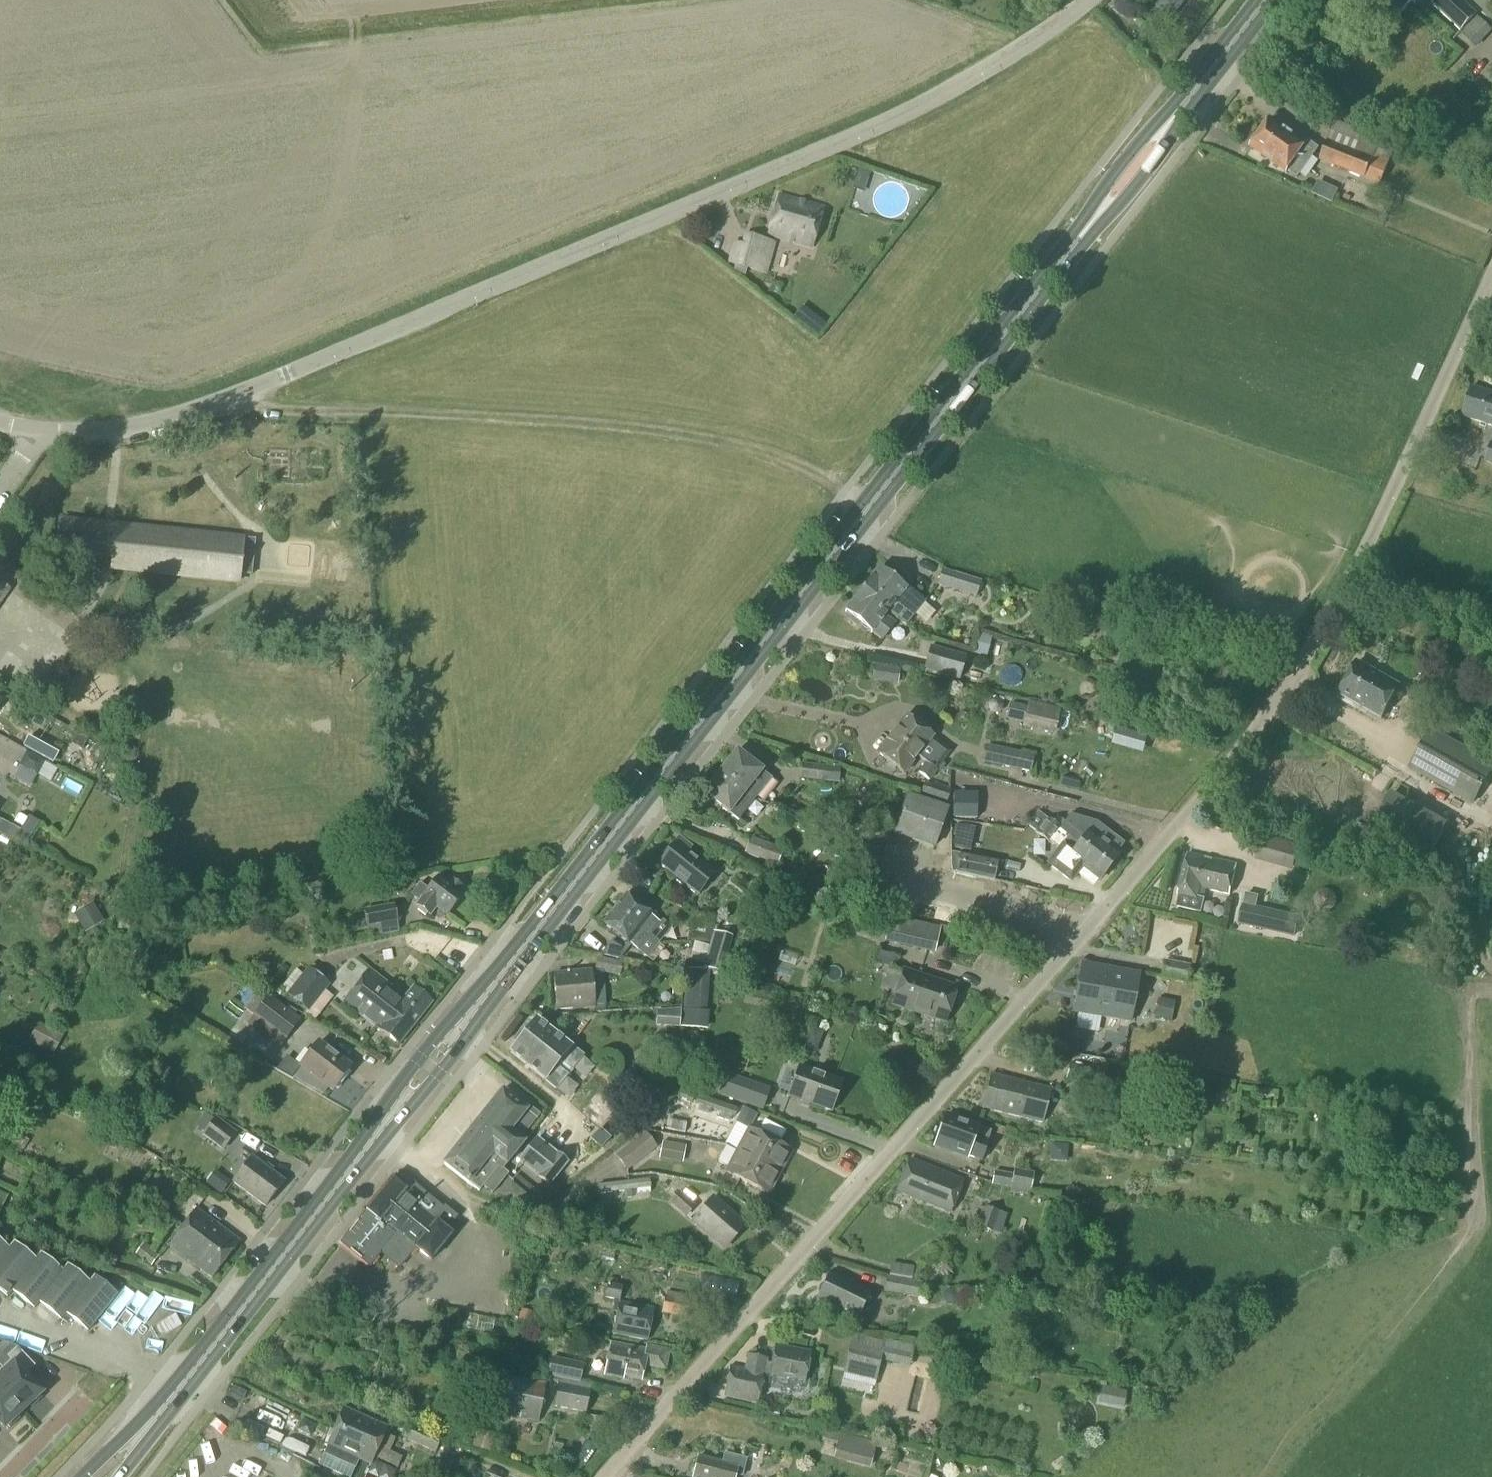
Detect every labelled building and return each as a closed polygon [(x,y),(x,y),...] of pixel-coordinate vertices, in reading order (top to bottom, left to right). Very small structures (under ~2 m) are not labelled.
[(1390,7),(1401,15),(1412,1),(1415,4),(1419,0),(1381,0),(1390,7)] [(1476,17),(1477,16),(1460,0),(1437,0),(1431,6),(1461,34),(1476,17)] [(1491,25),(1491,14),(1485,6),(1491,0),(1467,0),(1491,25)] [(1313,62),(1325,48),(1317,42),(1306,55),(1313,62)] [(1349,99),(1363,108),(1370,96),(1357,88),(1349,99)] [(1259,137),(1304,168),(1318,149),(1306,140),(1303,145),(1270,121),(1259,137)] [(1319,162),(1364,180),(1379,186),(1393,150),(1379,145),(1381,140),(1335,121),(1319,162)] [(1304,168),(1259,137),(1250,148),(1296,180),(1304,168)] [(861,172),(855,191),(865,195),(872,176),(861,172)] [(896,193),(898,215),(909,214),(908,192),(896,193)] [(768,236),(811,247),(822,208),(779,196),(768,236)] [(737,267),(768,275),(775,247),(745,239),(737,267)] [(795,318),(794,318),(818,336),(826,326),(802,308),(800,311),(795,318)] [(1491,427),(1491,394),(1472,387),(1462,417),(1491,427)] [(1491,444),(1484,463),(1491,466),(1491,444)] [(95,557),(111,559),(110,570),(111,570),(241,583),(242,574),(252,574),(253,563),(255,544),(256,538),(253,538),(253,535),(242,534),(114,521),(105,521),(59,516),(56,553),(95,557)] [(862,596),(886,613),(888,611),(906,625),(925,601),(907,587),(906,588),(879,567),(857,595),(860,597),(862,596)] [(938,584),(976,597),(980,583),(942,571),(938,584)] [(860,597),(857,595),(844,612),(871,633),(871,632),(878,638),(891,621),(884,616),(886,613),(862,596),(860,597)] [(978,635),(973,652),(985,656),(990,639),(978,635)] [(924,669),(957,679),(963,657),(931,647),(924,669)] [(1338,695),(1380,719),(1398,687),(1357,663),(1338,695)] [(872,680),(897,684),(899,672),(874,668),(872,680)] [(991,685),(992,674),(977,672),(976,684),(991,685)] [(991,712),(993,713),(995,714),(998,714),(1001,713),(1003,710),(1003,708),(1003,705),(1002,702),(1000,701),(997,700),(994,700),(991,701),(990,704),(989,706),(989,709),(991,712)] [(1007,715),(1024,719),(1026,709),(1010,705),(1007,715)] [(902,773),(917,755),(925,762),(937,770),(943,762),(950,753),(905,717),(877,753),(902,773)] [(81,748),(86,740),(76,734),(71,743),(81,748)] [(1413,768),(1470,801),(1489,768),(1431,735),(1413,768)] [(983,759),(1030,769),(1033,758),(986,747),(983,759)] [(749,789),(758,796),(771,780),(736,752),(721,772),(747,793),(749,789)] [(34,757),(27,771),(36,776),(43,762),(34,757)] [(937,770),(925,762),(917,772),(928,781),(937,770)] [(800,778),(824,780),(825,767),(801,765),(800,778)] [(747,793),(721,772),(704,794),(728,813),(730,812),(739,819),(758,796),(749,789),(747,793)] [(924,794),(944,801),(947,789),(929,783),(924,794)] [(953,818),(974,819),(975,794),(954,793),(953,818)] [(891,834),(933,849),(948,810),(906,794),(891,834)] [(1386,799),(1365,835),(1421,867),(1441,830),(1386,799)] [(1060,829),(1062,827),(1046,816),(1046,817),(1039,812),(1028,826),(1049,843),(1059,849),(1049,862),(1073,880),(1078,875),(1093,887),(1099,880),(1110,864),(1070,834),(1069,836),(1060,829)] [(9,836),(13,826),(0,821),(0,832),(9,836)] [(1070,834),(1110,864),(1118,855),(1078,824),(1070,834)] [(20,831),(14,841),(25,847),(30,837),(20,831)] [(1256,857),(1294,868),(1300,848),(1262,837),(1256,857)] [(745,854),(777,866),(783,851),(751,838),(745,854)] [(658,864),(687,887),(686,888),(696,896),(714,874),(688,854),(691,849),(678,839),(658,864)] [(951,853),(952,874),(993,882),(997,862),(951,853)] [(1174,907),(1201,913),(1204,900),(1196,898),(1198,888),(1229,895),(1236,866),(1186,855),(1174,907)] [(410,895),(419,902),(417,905),(429,915),(435,907),(446,915),(460,896),(457,893),(461,887),(452,880),(448,886),(438,878),(429,890),(419,883),(410,895)] [(625,896),(614,909),(655,941),(656,941),(663,932),(658,927),(659,925),(650,918),(651,917),(625,896)] [(74,914),(85,932),(103,921),(92,903),(74,914)] [(1257,907),(1244,904),(1239,924),(1293,936),(1298,916),(1257,907)] [(363,910),(367,932),(377,930),(376,926),(396,922),(392,905),(363,910)] [(655,941),(614,909),(602,924),(628,945),(630,943),(645,955),(656,941),(655,941)] [(690,935),(711,941),(713,931),(715,932),(718,924),(696,914),(690,935)] [(885,939),(936,950),(940,929),(890,918),(885,939)] [(713,931),(711,941),(709,948),(704,966),(703,968),(721,973),(732,936),(715,932),(713,931)] [(622,952),(608,941),(598,954),(617,959),(622,952)] [(688,960),(704,966),(709,948),(694,943),(688,960)] [(380,952),(382,962),(392,960),(390,950),(380,952)] [(595,970),(620,976),(622,965),(598,959),(595,970)] [(1159,978),(1186,983),(1190,966),(1163,961),(1159,978)] [(1072,1013),(1129,1023),(1138,974),(1081,964),(1072,1013)] [(286,994),(308,1012),(328,983),(308,967),(286,994)] [(685,1009),(704,1010),(707,971),(688,970),(685,1009)] [(344,1003),(397,1045),(430,1003),(411,989),(400,1003),(393,997),(396,993),(368,971),(344,1003)] [(554,975),(557,1010),(594,1007),(591,972),(554,975)] [(892,1006),(945,1023),(956,989),(904,972),(892,1006)] [(255,1016),(269,998),(257,989),(242,1008),(254,1017),(255,1016)] [(671,989),(671,997),(680,997),(680,989),(671,989)] [(1153,1019),(1170,1023),(1175,1001),(1158,997),(1153,1019)] [(255,1016),(285,1039),(299,1021),(269,998),(255,1016)] [(679,1012),(679,1010),(655,1012),(654,1027),(678,1028),(679,1012)] [(510,1054),(544,1082),(571,1049),(537,1021),(510,1054)] [(29,1040),(51,1053),(60,1036),(38,1024),(29,1040)] [(299,1067),(331,1091),(349,1067),(317,1043),(299,1067)] [(291,1078),(299,1067),(286,1056),(276,1069),(291,1078)] [(1066,1080),(1086,1085),(1096,1087),(1100,1070),(1090,1068),(1069,1065),(1066,1080)] [(789,1097),(831,1112),(841,1083),(799,1068),(789,1097)] [(768,1088),(731,1075),(723,1095),(761,1109),(768,1088)] [(1050,1090),(990,1075),(982,1108),(1042,1123),(1050,1090)] [(678,1097),(692,1102),(694,1095),(680,1090),(678,1097)] [(502,1092),(444,1164),(468,1184),(469,1183),(479,1191),(483,1186),(492,1194),(508,1174),(503,1169),(535,1129),(531,1125),(535,1119),(502,1092)] [(697,1104),(735,1117),(737,1110),(699,1097),(697,1104)] [(734,1122),(749,1130),(757,1115),(742,1107),(734,1122)] [(935,1147),(966,1158),(967,1157),(981,1162),(988,1144),(973,1138),(977,1128),(946,1116),(935,1147)] [(233,1134),(214,1119),(203,1134),(222,1149),(233,1134)] [(609,1136),(599,1126),(589,1137),(600,1146),(609,1136)] [(738,1150),(780,1173),(791,1152),(749,1130),(738,1150)] [(615,1155),(627,1171),(656,1148),(645,1133),(615,1155)] [(7,1153),(13,1157),(16,1158),(27,1141),(17,1135),(7,1153)] [(251,1146),(267,1152),(271,1143),(255,1137),(251,1146)] [(518,1162),(548,1186),(566,1163),(555,1155),(553,1158),(534,1143),(518,1162)] [(780,1173),(738,1150),(736,1149),(727,1144),(717,1162),(729,1169),(727,1172),(769,1195),(780,1173)] [(682,1161),(685,1149),(664,1145),(661,1157),(682,1161)] [(601,1153),(582,1161),(587,1173),(606,1165),(601,1153)] [(232,1182),(265,1206),(283,1182),(250,1158),(232,1182)] [(897,1192),(950,1213),(962,1182),(909,1161),(897,1192)] [(992,1186),(1030,1193),(1033,1175),(1013,1171),(1012,1174),(994,1171),(992,1186)] [(214,1172),(205,1184),(220,1194),(228,1183),(214,1172)] [(341,1244),(369,1267),(382,1252),(401,1267),(415,1249),(430,1262),(452,1236),(450,1235),(457,1227),(453,1224),(458,1218),(444,1207),(443,1208),(412,1183),(405,1191),(392,1180),(365,1212),(367,1213),(341,1244)] [(597,1186),(598,1195),(649,1189),(649,1180),(597,1186)] [(502,1195),(516,1205),(524,1196),(510,1185),(502,1195)] [(669,1204),(683,1217),(695,1207),(679,1193),(669,1204)] [(693,1222),(712,1239),(717,1234),(729,1245),(746,1226),(714,1198),(693,1222)] [(979,1228),(990,1232),(997,1212),(986,1209),(979,1228)] [(182,1228),(225,1260),(238,1242),(196,1210),(182,1228)] [(225,1260),(182,1228),(169,1246),(211,1278),(225,1260)] [(87,1331),(116,1295),(94,1277),(89,1282),(67,1265),(62,1271),(40,1253),(35,1260),(13,1243),(9,1248),(0,1242),(0,1292),(6,1297),(11,1291),(33,1308),(38,1302),(60,1320),(65,1314),(87,1331)] [(157,1257),(142,1245),(134,1255),(150,1267),(157,1257)] [(1011,1278),(1021,1280),(1022,1268),(1013,1267),(1011,1278)] [(816,1300),(856,1320),(869,1294),(829,1274),(816,1300)] [(883,1293),(919,1298),(922,1284),(886,1278),(883,1293)] [(605,1299),(619,1302),(621,1287),(608,1286),(605,1299)] [(662,1314),(684,1318),(687,1300),(666,1297),(662,1314)] [(191,1320),(196,1310),(174,1298),(169,1308),(191,1320)] [(613,1333),(646,1339),(653,1309),(619,1302),(613,1333)] [(518,1319),(530,1322),(532,1312),(520,1310),(518,1319)] [(482,1317),(481,1326),(498,1329),(500,1319),(482,1317)] [(431,1329),(435,1333),(440,1334),(444,1331),(445,1326),(442,1321),(437,1320),(432,1324),(431,1329)] [(871,1349),(850,1344),(845,1368),(877,1376),(883,1353),(913,1361),(916,1351),(873,1339),(871,1349)] [(605,1374),(622,1378),(623,1375),(641,1379),(644,1364),(664,1368),(668,1351),(647,1347),(646,1351),(611,1344),(605,1374)] [(29,1405),(31,1407),(32,1406),(40,1399),(41,1398),(38,1396),(41,1393),(25,1375),(34,1366),(16,1348),(7,1356),(7,1357),(10,1360),(0,1370),(0,1387),(22,1411),(29,1405)] [(773,1375),(766,1375),(766,1382),(812,1383),(813,1353),(774,1352),(773,1375)] [(974,1366),(976,1357),(968,1355),(966,1365),(974,1366)] [(725,1396),(757,1403),(766,1361),(747,1358),(745,1370),(731,1367),(725,1396)] [(547,1375),(579,1382),(582,1367),(551,1360),(547,1375)] [(492,1413),(539,1421),(546,1385),(499,1376),(492,1413)] [(554,1406),(586,1412),(590,1391),(558,1385),(554,1406)] [(1101,1385),(1098,1402),(1123,1407),(1127,1391),(1101,1385)] [(16,1417),(22,1411),(0,1387),(0,1425),(3,1429),(6,1426),(9,1429),(10,1428),(17,1420),(18,1419),(16,1417)] [(336,1426),(379,1445),(387,1429),(343,1410),(336,1426)] [(279,1426),(275,1435),(299,1446),(303,1436),(279,1426)] [(371,1464),(379,1445),(336,1426),(328,1445),(323,1455),(354,1469),(359,1459),(371,1464)] [(408,1440),(434,1452),(440,1441),(414,1429),(408,1440)] [(393,1461),(401,1436),(389,1432),(381,1457),(393,1461)] [(864,1442),(841,1436),(836,1453),(860,1460),(864,1442)] [(230,1454),(245,1450),(241,1437),(227,1440),(230,1454)] [(737,1468),(698,1458),(693,1476),(735,1476),(737,1468)]
